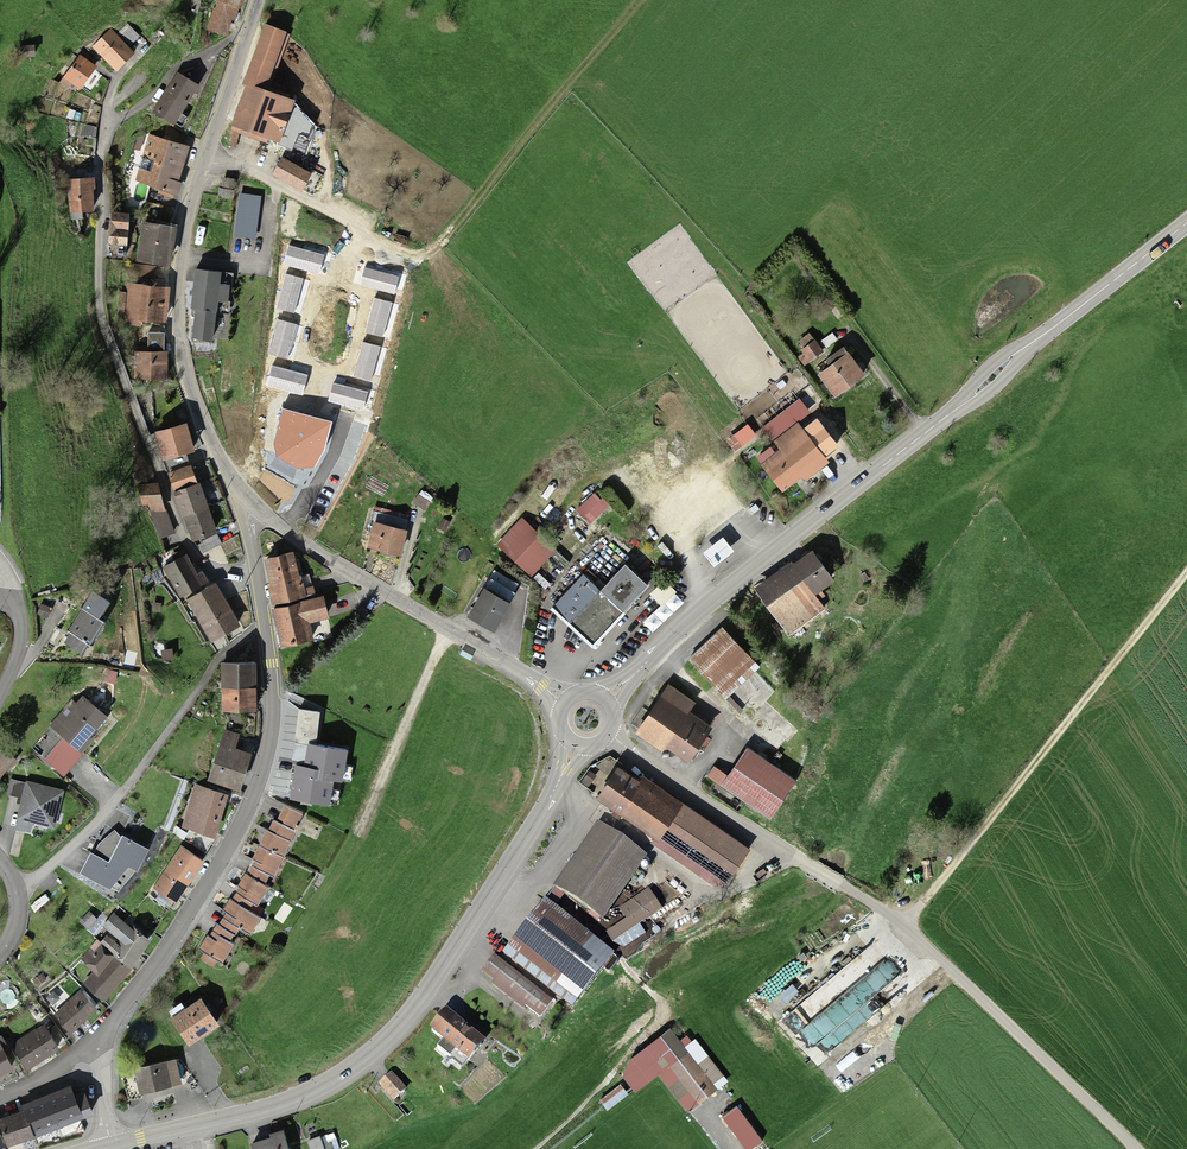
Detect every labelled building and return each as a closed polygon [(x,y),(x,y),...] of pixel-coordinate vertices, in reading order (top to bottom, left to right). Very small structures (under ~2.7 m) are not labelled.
[(239,0),(206,0),(205,2),(216,6),(207,32),(224,38),(239,0)] [(109,32),(92,50),(114,72),(131,54),(109,32)] [(35,47),(21,47),(21,57),(35,56),(35,47)] [(78,59),(60,85),(74,95),(93,69),(78,59)] [(245,89),(258,93),(263,80),(250,75),(245,89)] [(196,90),(175,77),(152,115),(173,128),(196,90)] [(245,89),(231,128),(240,131),(276,143),(290,104),(258,93),(245,89)] [(233,150),(240,131),(231,128),(224,147),(233,150)] [(186,151),(151,140),(138,183),(173,194),(186,151)] [(312,182),(279,164),(272,177),(305,195),(312,182)] [(220,188),(219,195),(233,197),(234,190),(231,190),(233,180),(224,178),(223,189),(220,188)] [(69,183),(69,213),(90,213),(91,183),(69,183)] [(261,196),(239,193),(233,236),(255,239),(261,196)] [(111,218),(107,258),(125,260),(129,220),(111,218)] [(143,228),(136,266),(152,269),(166,271),(173,234),(143,228)] [(324,255),(288,245),(283,264),(319,274),(324,255)] [(150,283),(152,269),(136,266),(130,265),(128,279),(150,283)] [(400,276),(365,267),(360,286),(395,295),(400,276)] [(195,313),(213,315),(216,277),(196,275),(191,274),(188,313),(195,313)] [(304,279),(285,274),(275,308),(294,313),(304,279)] [(167,291),(127,288),(125,324),(164,327),(167,291)] [(392,303),(375,298),(365,333),(382,337),(392,303)] [(213,315),(195,313),(193,343),(210,345),(213,315)] [(297,324),(278,319),(269,354),(288,359),(297,324)] [(145,355),(134,355),(133,381),(163,382),(164,335),(146,335),(145,355)] [(798,345),(804,352),(815,344),(809,337),(798,345)] [(381,347),(362,342),(353,376),(372,381),(381,347)] [(804,352),(797,357),(805,367),(822,354),(815,344),(804,352)] [(824,365),(829,372),(846,360),(841,353),(824,365)] [(829,372),(818,379),(834,401),(862,382),(846,360),(829,372)] [(308,376),(272,366),(267,385),(302,395),(308,376)] [(368,392),(334,383),(329,401),(363,410),(368,392)] [(332,422),(282,408),(274,442),(277,457),(297,469),(315,468),(324,451),(332,422)] [(163,460),(191,451),(183,426),(156,435),(163,460)] [(800,438),(817,460),(829,452),(812,429),(800,438)] [(817,460),(800,438),(760,468),(782,498),(823,468),(817,460)] [(188,466),(166,472),(172,493),(194,486),(188,466)] [(157,486),(139,486),(156,538),(172,532),(157,486)] [(196,489),(174,498),(192,545),(215,536),(196,489)] [(522,517),(496,544),(531,577),(557,550),(522,517)] [(404,536),(373,527),(366,550),(397,560),(404,536)] [(291,557),(264,563),(274,610),(314,601),(311,590),(299,592),(291,557)] [(811,559),(793,572),(813,598),(831,585),(811,559)] [(187,601),(206,591),(197,577),(194,579),(183,560),(166,570),(182,598),(185,596),(187,601)] [(791,568),(757,593),(788,635),(822,610),(813,598),(793,572),(791,568)] [(625,570),(599,596),(620,616),(646,590),(625,570)] [(581,579),(551,609),(591,647),(620,616),(599,596),(581,579)] [(206,591),(187,601),(212,644),(236,630),(211,587),(206,591)] [(484,594),(468,621),(491,634),(506,607),(484,594)] [(318,600),(314,601),(270,615),(281,651),(310,642),(305,626),(325,620),(318,600)] [(80,613),(66,634),(89,649),(103,628),(80,613)] [(755,668),(720,633),(689,663),(724,699),(755,668)] [(253,668),(221,668),(221,714),(253,714),(253,668)] [(667,691),(636,737),(661,754),(664,750),(687,766),(710,733),(686,717),(692,707),(667,691)] [(45,763),(62,776),(105,722),(80,702),(54,734),(63,741),(45,763)] [(238,739),(221,733),(205,783),(238,794),(250,759),(233,754),(238,739)] [(348,750),(307,744),(304,767),(295,765),(290,800),(330,806),(334,782),(343,783),(348,750)] [(0,754),(0,779),(13,764),(1,753),(0,754)] [(723,770),(711,788),(749,814),(761,795),(723,770)] [(616,774),(596,804),(683,863),(705,830),(693,822),(695,818),(643,782),(638,789),(616,774)] [(63,791),(15,780),(11,798),(22,801),(18,822),(55,830),(63,791)] [(197,791),(182,828),(212,840),(227,803),(197,791)] [(283,811),(275,826),(291,834),(298,819),(283,811)] [(732,833),(714,823),(695,856),(712,866),(732,833)] [(271,825),(267,833),(290,844),(294,835),(291,834),(275,826),(271,825)] [(149,850),(122,836),(121,838),(114,830),(98,844),(93,854),(90,853),(79,874),(109,890),(128,868),(138,872),(149,850)] [(597,831),(554,892),(600,925),(643,863),(597,831)] [(290,844),(267,833),(265,832),(257,849),(282,860),(290,844)] [(282,860),(257,849),(248,868),(249,869),(267,877),(273,880),(282,860)] [(181,851),(154,894),(175,907),(202,863),(181,851)] [(244,879),(261,889),(267,877),(249,869),(244,879)] [(244,879),(234,897),(249,906),(256,909),(266,891),(261,889),(244,879)] [(245,914),(249,906),(234,897),(229,905),(245,914)] [(245,914),(229,905),(228,904),(223,914),(225,915),(254,931),(259,921),(245,914)] [(544,907),(509,951),(577,1006),(613,961),(544,907)] [(254,931),(225,915),(222,922),(236,930),(249,938),(254,931)] [(231,938),(236,930),(222,922),(218,930),(231,938)] [(98,948),(129,970),(147,942),(128,929),(116,947),(104,939),(98,948)] [(231,938),(218,930),(213,938),(226,946),(231,938)] [(226,946),(213,938),(209,943),(206,941),(199,953),(204,956),(201,960),(212,967),(215,963),(220,966),(231,949),(226,946)] [(82,988),(100,1005),(127,976),(98,948),(82,965),(93,976),(82,988)] [(79,997),(54,1017),(68,1035),(93,1015),(79,997)] [(199,1004),(171,1022),(188,1048),(216,1030),(199,1004)] [(446,1020),(429,1038),(467,1071),(484,1052),(446,1020)] [(40,1029),(12,1048),(27,1071),(56,1051),(40,1029)] [(659,1054),(598,1103),(606,1113),(667,1063),(659,1054)] [(9,1074),(0,1055),(0,1078),(9,1074)] [(686,1056),(675,1064),(704,1101),(715,1093),(686,1056)] [(175,1063),(134,1074),(140,1097),(181,1086),(175,1063)] [(675,1064),(658,1077),(687,1115),(704,1101),(675,1064)] [(405,1097),(389,1079),(376,1090),(392,1108),(405,1097)] [(22,1115),(31,1141),(79,1124),(71,1102),(66,1090),(19,1107),(22,1115)] [(81,1098),(71,1102),(79,1124),(89,1120),(81,1098)] [(722,1118),(745,1148),(753,1148),(762,1142),(737,1107),(722,1118)] [(167,1108),(149,1113),(152,1124),(170,1118),(167,1108)] [(2,1148),(9,1148),(31,1141),(22,1115),(0,1123),(0,1143),(2,1148)] [(250,1148),(284,1148),(280,1136),(268,1139),(269,1143),(250,1148)] [(306,1144),(308,1148),(321,1148),(317,1139),(306,1144)]
